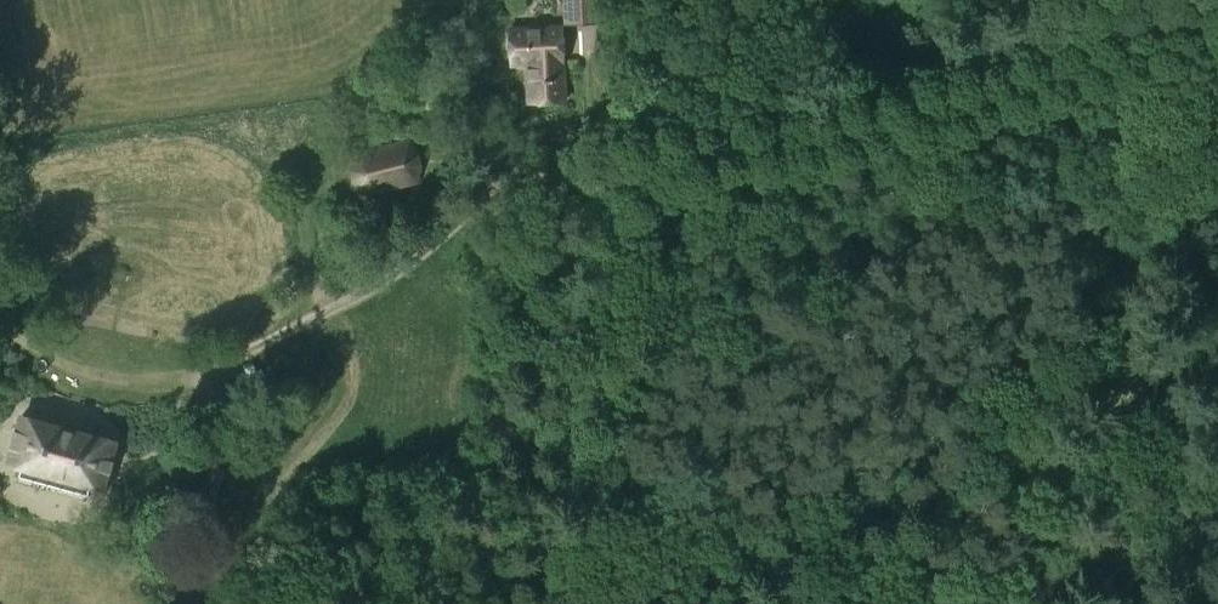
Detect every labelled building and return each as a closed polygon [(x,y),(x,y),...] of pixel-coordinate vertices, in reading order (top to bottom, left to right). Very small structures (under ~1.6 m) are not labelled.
[(601,22),(600,0),(562,0),(564,24),(601,22)] [(561,26),(561,25),(508,27),(510,56),(511,55),(511,49),(525,49),(528,101),(564,100),(562,62),(563,62),(561,25),(561,26)] [(360,192),(415,180),(418,166),(416,153),(408,140),(354,153),(351,167),(353,179),(360,192)] [(102,487),(114,440),(21,415),(9,462),(102,487)] [(216,504),(203,501),(198,527),(211,529),(216,504)]
